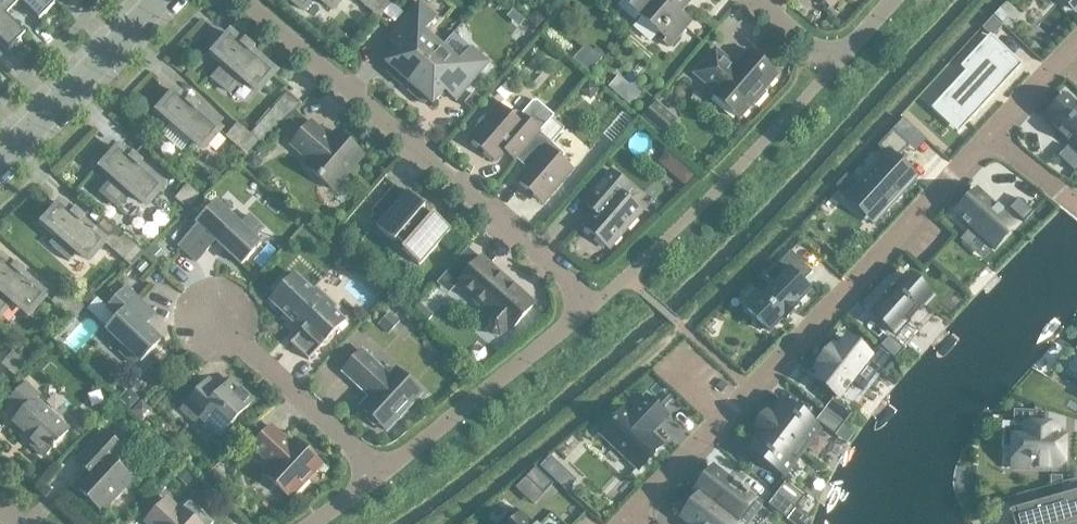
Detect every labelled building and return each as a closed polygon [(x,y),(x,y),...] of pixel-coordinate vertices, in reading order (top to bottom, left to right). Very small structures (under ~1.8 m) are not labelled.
[(6,15),(20,1),(39,20),(55,4),(51,0),(0,0),(0,8),(6,15)] [(303,10),(312,0),(291,0),(303,10)] [(383,13),(391,5),(385,0),(357,0),(379,19),(383,13)] [(654,0),(621,0),(640,16),(654,0)] [(690,2),(687,0),(654,0),(640,16),(661,35),(658,38),(668,47),(685,27),(675,19),(690,2)] [(405,80),(409,83),(441,46),(424,31),(436,17),(419,2),(386,39),(397,49),(385,63),(391,68),(387,72),(401,84),(405,80)] [(391,5),(384,13),(394,22),(403,12),(392,3),(391,5)] [(9,49),(25,33),(6,15),(0,8),(0,40),(9,49)] [(1002,23),(1007,18),(999,10),(994,15),(1002,23)] [(532,15),(527,21),(535,30),(544,21),(539,16),(532,15)] [(982,28),(989,35),(990,34),(992,36),(1003,25),(993,17),(982,28)] [(241,78),(255,90),(259,85),(262,87),(275,73),(251,53),(255,49),(244,40),(241,44),(230,34),(225,40),(222,37),(208,54),(223,67),(213,78),(229,92),(241,78)] [(957,67),(930,93),(957,118),(984,91),(982,90),(1012,66),(983,35),(953,62),(957,67)] [(459,61),(441,46),(409,83),(412,87),(409,91),(423,103),(426,99),(432,104),(444,90),(455,100),(488,63),(471,48),(459,61)] [(714,90),(710,94),(738,119),(752,103),(755,105),(766,93),(763,90),(777,74),(749,50),(735,67),(715,49),(694,73),(714,90)] [(588,82),(580,92),(586,96),(594,96),(598,91),(588,82)] [(250,134),(258,141),(260,142),(299,104),(300,104),(301,103),(287,91),(287,93),(250,134)] [(200,147),(204,142),(207,145),(219,131),(196,110),(199,107),(189,98),(186,101),(175,92),(170,97),(167,95),(152,111),(169,125),(171,122),(200,147)] [(1044,119),(1076,151),(1076,103),(1067,94),(1044,119)] [(638,119),(658,136),(673,118),(653,101),(638,119)] [(551,119),(553,116),(537,102),(533,103),(521,116),(516,111),(511,112),(508,115),(498,106),(489,117),(485,118),(478,125),(479,129),(470,139),(495,161),(507,147),(512,147),(520,154),(551,119)] [(563,153),(552,143),(564,130),(551,119),(520,154),(529,161),(529,166),(517,180),(542,202),(571,169),(561,160),(563,157),(563,153)] [(246,156),(258,141),(250,134),(236,121),(223,136),(246,156)] [(311,122),(291,145),(310,162),(306,166),(332,190),(363,155),(336,131),(330,138),(311,122)] [(884,153),(848,194),(863,208),(869,201),(882,212),(913,178),(894,161),(909,145),(893,130),(877,147),(884,153)] [(1058,156),(1075,172),(1076,171),(1076,155),(1067,146),(1058,156)] [(163,187),(140,167),(143,163),(133,154),(129,158),(118,148),(113,154),(110,151),(96,168),(111,181),(101,192),(117,206),(130,192),(143,204),(147,199),(150,201),(163,187)] [(254,154),(245,164),(255,173),(260,167),(260,159),(254,154)] [(685,168),(680,173),(680,183),(686,188),(696,177),(685,168)] [(594,212),(582,225),(609,248),(641,211),(624,197),(631,189),(610,170),(587,197),(596,205),(594,207),(594,212)] [(854,183),(846,175),(836,186),(845,194),(854,183)] [(402,250),(420,265),(450,231),(432,215),(430,217),(422,210),(424,208),(406,193),(405,195),(394,185),(371,212),(382,221),(376,227),(394,243),(397,239),(405,246),(402,250)] [(201,196),(188,186),(177,199),(189,210),(201,196)] [(980,192),(959,215),(994,248),(1014,224),(980,192)] [(1019,198),(1010,209),(1024,222),(1033,212),(1019,198)] [(196,223),(198,225),(179,246),(196,262),(209,247),(209,243),(213,239),(241,265),(260,244),(254,238),(263,229),(249,216),(240,225),(216,202),(196,223)] [(85,259),(89,254),(92,257),(105,242),(82,222),(85,219),(75,210),(72,213),(60,203),(55,209),(52,207),(38,223),(54,237),(57,234),(85,259)] [(142,252),(120,232),(108,246),(130,266),(142,252)] [(157,246),(149,254),(158,262),(165,255),(157,246)] [(468,250),(446,275),(456,285),(489,313),(487,314),(486,317),(485,320),(484,323),(485,326),(486,329),(488,332),(491,333),(494,334),(497,335),(500,334),(503,333),(506,330),(507,329),(510,331),(534,304),(508,281),(480,257),(479,259),(468,250)] [(812,272),(790,251),(766,276),(773,283),(747,310),(769,332),(783,317),(785,318),(796,306),(795,305),(809,291),(801,283),(812,272)] [(25,273),(15,264),(12,267),(1,257),(0,258),(0,315),(12,301),(26,313),(30,308),(33,311),(46,296),(22,276),(25,273)] [(313,292),(294,274),(269,300),(302,330),(290,343),(308,360),(344,321),(332,310),(335,307),(316,289),(313,292)] [(885,298),(872,313),(895,334),(909,318),(909,319),(919,309),(918,308),(930,295),(907,274),(895,288),(892,286),(883,296),(885,298)] [(148,309),(125,288),(107,308),(117,317),(106,330),(124,347),(119,351),(133,364),(138,360),(140,362),(160,341),(137,320),(148,309)] [(420,305),(413,313),(426,323),(433,315),(420,305)] [(389,312),(378,323),(388,333),(399,322),(389,312)] [(79,331),(62,344),(76,362),(93,349),(79,331)] [(889,336),(880,346),(895,359),(904,349),(889,336)] [(819,373),(815,378),(839,397),(870,356),(846,338),(840,346),(835,343),(815,370),(819,373)] [(363,390),(365,388),(371,394),(360,406),(367,413),(365,418),(373,426),(379,424),(386,431),(421,393),(395,369),(388,376),(362,351),(342,371),(363,390)] [(26,362),(15,352),(3,366),(14,376),(26,362)] [(212,400),(200,389),(181,409),(194,421),(199,417),(220,436),(225,431),(227,431),(229,431),(231,430),(232,429),(233,428),(234,426),(235,425),(235,423),(235,422),(234,421),(253,401),(231,380),(212,400)] [(636,394),(611,418),(626,433),(647,455),(673,431),(661,419),(678,402),(658,382),(641,399),(636,394)] [(68,430),(35,400),(39,396),(25,383),(8,402),(20,414),(14,421),(33,439),(29,443),(44,456),(52,448),(53,449),(56,446),(55,444),(68,430)] [(717,389),(722,394),(728,389),(722,384),(717,389)] [(127,392),(121,397),(130,406),(139,396),(134,391),(127,392)] [(769,408),(760,420),(802,453),(821,429),(781,398),(771,410),(769,408)] [(142,399),(133,410),(143,419),(148,413),(148,405),(142,399)] [(833,399),(824,410),(843,424),(852,413),(833,399)] [(824,410),(816,421),(835,435),(843,424),(824,410)] [(1012,469),(1062,471),(1063,439),(1056,439),(1057,426),(1034,425),(1034,412),(1014,411),(1012,469)] [(802,453),(760,420),(751,432),(753,433),(743,445),(784,477),(802,453)] [(271,426),(252,446),(271,464),(263,473),(290,498),(321,464),(294,439),(290,444),(271,426)] [(82,456),(91,464),(91,469),(75,486),(101,510),(111,500),(115,500),(122,493),(122,488),(131,478),(120,468),(123,465),(123,461),(113,452),(119,446),(104,432),(82,456)] [(182,466),(175,474),(185,484),(193,476),(182,466)] [(535,467),(526,477),(543,493),(552,483),(535,467)] [(699,494),(739,523),(748,523),(762,505),(748,494),(749,492),(745,489),(743,490),(740,487),(741,486),(735,481),(733,482),(713,467),(694,490),(699,494)] [(213,469),(205,477),(214,485),(218,480),(218,474),(213,469)] [(1050,486),(1061,483),(1062,483),(1062,476),(1051,476),(1050,486)] [(785,483),(776,494),(795,508),(804,497),(785,483)] [(699,494),(680,518),(688,523),(739,523),(699,494)] [(776,494),(768,505),(786,519),(795,508),(776,494)] [(1015,511),(1019,523),(1076,523),(1076,494),(1015,511)] [(181,509),(179,512),(166,500),(146,521),(150,523),(198,523),(181,509)] [(514,507),(499,523),(532,523),(514,507)]
